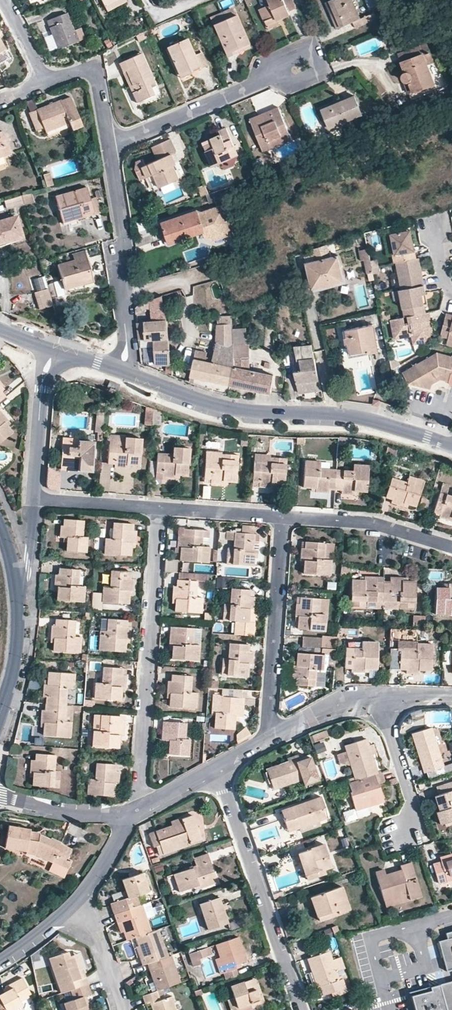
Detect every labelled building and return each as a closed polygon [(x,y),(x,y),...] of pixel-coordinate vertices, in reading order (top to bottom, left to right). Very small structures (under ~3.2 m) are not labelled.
[(106,11),(126,1),(126,0),(100,0),(106,11)] [(262,8),(259,9),(269,29),(279,24),(278,20),(290,15),(289,11),(296,8),(293,0),(268,0),(270,4),(262,8)] [(352,0),(331,0),(326,2),(337,28),(353,22),(355,28),(377,19),(374,13),(360,18),(352,0)] [(210,18),(213,25),(235,15),(232,8),(210,18)] [(72,30),(66,14),(48,21),(58,49),(77,42),(72,30)] [(235,15),(213,25),(227,57),(250,47),(235,15)] [(154,26),(143,31),(146,38),(157,33),(154,26)] [(72,30),(77,42),(85,39),(81,27),(72,30)] [(146,38),(143,31),(135,35),(138,41),(146,38)] [(194,56),(187,39),(167,48),(180,77),(206,65),(201,54),(194,56)] [(434,61),(426,42),(398,53),(404,71),(403,73),(402,73),(401,75),(401,76),(410,99),(447,86),(436,61),(434,61)] [(0,56),(0,63),(2,66),(10,62),(6,53),(0,56)] [(158,92),(141,54),(119,63),(136,102),(158,92)] [(322,109),(329,128),(362,115),(354,96),(322,109)] [(69,97),(29,113),(36,130),(44,127),(46,132),(69,122),(73,132),(82,128),(69,97)] [(250,119),(262,146),(289,135),(279,107),(250,119)] [(220,131),(221,134),(202,142),(207,154),(210,161),(212,166),(231,158),(228,148),(234,146),(226,128),(220,131)] [(11,153),(3,131),(0,132),(0,158),(11,153)] [(289,135),(262,146),(263,150),(291,139),(289,135)] [(169,155),(171,154),(175,152),(169,139),(152,147),(158,160),(146,165),(143,159),(137,162),(134,169),(139,180),(147,177),(153,174),(159,187),(179,178),(173,165),(169,155)] [(42,175),(46,187),(52,185),(48,173),(42,175)] [(153,189),(159,187),(153,174),(147,177),(153,189)] [(206,194),(207,193),(204,185),(197,188),(199,196),(206,194)] [(207,193),(206,194),(209,203),(215,201),(216,204),(235,197),(232,186),(207,193)] [(93,212),(86,187),(55,196),(63,223),(86,217),(85,214),(93,212)] [(21,195),(23,202),(32,200),(30,192),(21,195)] [(21,195),(2,200),(4,208),(23,202),(21,195)] [(90,199),(93,212),(85,214),(86,217),(100,213),(96,197),(90,199)] [(164,229),(168,240),(177,237),(178,239),(202,231),(213,237),(222,234),(225,235),(230,224),(228,223),(223,207),(202,214),(197,211),(194,216),(192,217),(190,213),(162,222),(164,229)] [(17,216),(0,221),(0,244),(23,238),(17,216)] [(177,237),(168,240),(164,229),(162,229),(165,244),(166,245),(169,245),(179,241),(178,239),(177,237)] [(396,263),(416,259),(411,238),(408,239),(407,231),(391,235),(395,254),(392,255),(394,263),(396,263)] [(365,259),(371,258),(369,247),(360,249),(362,260),(365,259)] [(73,256),(75,262),(59,267),(66,290),(95,282),(86,252),(73,256)] [(344,281),(338,256),(306,263),(312,288),(344,281)] [(371,260),(371,258),(365,259),(368,273),(373,272),(373,268),(371,260)] [(418,271),(421,270),(418,258),(416,259),(396,263),(399,278),(401,289),(424,284),(422,276),(419,277),(418,271)] [(9,309),(7,266),(0,267),(0,310),(9,309)] [(354,271),(347,272),(348,281),(355,280),(354,271)] [(45,276),(33,279),(36,291),(48,288),(45,276)] [(52,295),(63,294),(62,282),(51,283),(52,295)] [(422,294),(426,293),(424,284),(401,289),(400,289),(402,300),(405,317),(408,316),(426,312),(424,303),(422,294)] [(53,306),(48,289),(35,293),(40,310),(53,306)] [(396,290),(393,291),(396,301),(402,300),(400,289),(396,290)] [(148,302),(151,314),(165,312),(162,296),(148,302)] [(269,309),(276,306),(275,299),(267,302),(269,309)] [(165,312),(151,314),(152,321),(138,323),(140,341),(153,340),(155,364),(171,364),(168,326),(167,320),(165,312)] [(428,329),(432,328),(429,312),(426,312),(408,316),(409,323),(405,323),(403,317),(392,320),(395,338),(404,336),(405,334),(412,332),(412,335),(415,343),(425,342),(430,337),(429,334),(428,329)] [(239,313),(231,315),(232,322),(241,318),(239,313)] [(383,322),(391,320),(390,313),(382,315),(383,322)] [(445,314),(440,336),(451,339),(451,315),(445,314)] [(215,317),(215,327),(217,327),(216,342),(211,362),(205,361),(206,356),(194,354),(190,377),(230,384),(234,365),(233,345),(232,330),(232,322),(231,315),(215,317)] [(205,328),(215,327),(215,317),(203,318),(205,328)] [(378,351),(373,325),(345,330),(347,337),(344,338),(346,344),(348,343),(350,354),(367,351),(368,352),(378,351)] [(245,329),(232,330),(233,345),(246,344),(245,329)] [(246,344),(233,345),(234,365),(230,384),(269,393),(273,375),(241,368),(242,359),(248,359),(248,344),(246,344)] [(299,393),(321,390),(311,344),(294,346),(297,359),(299,359),(301,371),(294,372),(299,393)] [(436,351),(408,367),(404,378),(406,383),(429,389),(430,384),(440,379),(448,380),(450,384),(451,384),(451,356),(436,351)] [(117,390),(120,384),(110,380),(108,386),(117,390)] [(96,415),(103,416),(104,406),(97,405),(96,415)] [(152,426),(153,409),(147,407),(145,425),(152,426)] [(153,409),(152,426),(160,426),(161,412),(153,409)] [(13,432),(5,422),(8,420),(0,410),(0,442),(13,432)] [(102,431),(103,416),(96,415),(95,430),(102,431)] [(114,463),(114,468),(127,469),(128,464),(139,465),(141,438),(109,435),(107,463),(114,463)] [(78,439),(61,438),(59,465),(67,466),(67,471),(80,472),(81,467),(92,468),(94,442),(78,441),(78,439)] [(155,473),(162,473),(162,478),(175,479),(176,475),(187,475),(189,448),(173,447),(172,454),(157,453),(155,473)] [(206,451),(205,459),(221,460),(222,454),(222,452),(206,451)] [(210,478),(210,483),(223,484),(223,480),(236,481),(237,455),(222,454),(221,460),(205,459),(204,477),(210,478)] [(254,454),(252,481),(259,482),(258,486),(270,487),(271,484),(284,484),(285,464),(286,456),(254,454)] [(328,488),(335,489),(336,469),(319,468),(320,461),(305,460),(302,486),(316,487),(315,491),(327,492),(328,488)] [(101,462),(98,489),(108,490),(110,467),(114,468),(114,463),(107,463),(101,462)] [(336,469),(335,489),(341,489),(341,493),(353,494),(354,490),(367,491),(369,465),(352,464),(352,471),(336,469)] [(51,489),(59,490),(60,474),(47,470),(46,486),(51,489)] [(416,506),(423,480),(409,476),(406,482),(391,477),(385,497),(392,499),(391,502),(402,506),(404,503),(416,506)] [(438,518),(451,522),(451,521),(451,496),(439,492),(433,511),(440,513),(438,518)] [(83,536),(84,520),(64,519),(64,526),(60,525),(60,537),(66,538),(65,551),(87,553),(87,537),(83,536)] [(133,531),(134,524),(113,523),(112,539),(105,539),(103,554),(131,556),(132,543),(136,543),(136,531),(133,531)] [(243,526),(242,533),(253,534),(254,527),(243,526)] [(180,560),(206,562),(207,547),(201,546),(202,538),(208,538),(209,531),(184,529),(183,535),(178,535),(177,547),(181,548),(181,552),(180,560)] [(234,541),(234,533),(226,532),(225,541),(234,541)] [(253,534),(242,533),(234,533),(233,548),(228,547),(227,563),(253,565),(254,553),(258,554),(258,541),(257,541),(257,535),(253,534)] [(357,550),(358,540),(349,539),(348,550),(357,550)] [(324,561),(325,545),(303,543),(302,562),(306,563),(305,575),(331,577),(333,562),(324,561)] [(335,546),(325,545),(324,561),(333,562),(334,562),(335,546)] [(165,559),(164,571),(176,572),(177,560),(165,559)] [(223,562),(216,562),(215,575),(215,578),(226,578),(226,567),(223,566),(223,562)] [(348,580),(349,567),(341,567),(340,580),(348,580)] [(77,586),(78,569),(58,568),(58,574),(54,574),(53,587),(57,587),(56,600),(84,602),(85,586),(77,586)] [(131,578),(131,572),(111,571),(109,587),(103,587),(102,591),(102,602),(129,604),(130,591),(133,592),(135,579),(131,578)] [(179,573),(178,580),(197,581),(207,582),(207,575),(179,573)] [(366,601),(382,601),(383,580),(376,580),(377,576),(363,576),(363,580),(351,580),(350,606),(366,606),(366,601)] [(399,602),(399,607),(415,608),(415,581),(403,581),(403,577),(390,577),(390,580),(383,580),(382,601),(399,602)] [(176,586),(173,586),(171,598),(175,599),(175,611),(202,613),(203,598),(196,597),(197,581),(177,580),(176,586)] [(448,583),(448,587),(435,586),(435,614),(450,614),(451,607),(451,583),(448,583)] [(235,621),(234,635),(253,637),(254,614),(252,614),(253,597),(248,597),(249,590),(230,589),(229,602),(229,605),(223,605),(222,620),(235,621)] [(102,591),(91,591),(90,609),(101,610),(102,602),(102,591)] [(319,613),(319,598),(299,597),(299,603),(295,603),(294,616),(298,616),(297,628),(325,630),(326,614),(319,613)] [(328,599),(319,598),(319,613),(326,614),(327,614),(328,599)] [(203,622),(212,623),(212,614),(204,613),(203,622)] [(412,616),(411,626),(424,626),(424,617),(412,616)] [(74,636),(75,621),(55,619),(55,626),(51,625),(50,638),(54,638),(53,651),(80,653),(81,637),(74,636)] [(130,640),(131,621),(108,619),(107,631),(100,630),(99,650),(125,652),(126,640),(130,640)] [(171,659),(199,660),(200,645),(193,644),(194,628),(173,627),(173,634),(169,634),(168,646),(172,646),(171,659)] [(320,648),(336,650),(336,637),(322,636),(320,648)] [(377,670),(377,642),(346,641),(345,668),(352,668),(351,672),(364,673),(365,669),(369,669),(377,670)] [(249,651),(249,645),(229,643),(228,658),(222,658),(221,674),(248,676),(249,664),(252,664),(253,651),(249,651)] [(407,669),(406,674),(419,674),(419,670),(431,670),(432,644),(400,643),(399,669),(407,669)] [(451,664),(451,651),(443,650),(442,664),(451,664)] [(323,670),(324,654),(297,652),(296,666),(292,665),(292,678),(296,678),(295,684),(314,686),(316,670),(323,670)] [(323,670),(316,670),(314,686),(323,687),(327,655),(324,654),(323,670)] [(123,675),(123,669),(103,667),(102,683),(95,682),(94,698),(120,700),(122,688),(125,689),(126,675),(123,675)] [(376,678),(377,670),(369,669),(368,678),(376,678)] [(46,697),(45,703),(65,704),(67,688),(73,689),(74,674),(48,672),(47,684),(43,684),(42,696),(46,697)] [(191,692),(192,676),(171,674),(171,681),(168,681),(167,693),(170,693),(169,706),(197,707),(198,692),(191,692)] [(212,678),(208,678),(207,689),(218,689),(218,682),(212,681),(212,678)] [(222,696),(244,698),(244,691),(222,690),(222,695),(222,696)] [(222,696),(222,695),(213,694),(211,712),(214,712),(213,728),(234,729),(235,716),(243,716),(244,698),(222,696)] [(65,704),(45,703),(45,709),(42,709),(40,722),(44,722),(43,735),(70,737),(72,705),(65,704)] [(120,723),(121,717),(94,715),(91,746),(119,748),(120,736),(123,736),(124,723),(120,723)] [(165,728),(162,728),(161,740),(169,741),(168,753),(189,755),(190,739),(185,739),(186,723),(165,721),(166,722),(165,728)] [(446,772),(430,726),(412,732),(428,778),(446,772)] [(237,741),(238,743),(251,735),(245,727),(237,733),(236,734),(236,735),(236,737),(236,739),(237,740),(237,741)] [(325,730),(312,735),(314,741),(320,740),(320,741),(328,739),(325,730)] [(371,754),(369,745),(367,738),(345,745),(347,752),(350,764),(355,780),(377,773),(371,754)] [(347,752),(337,755),(339,763),(350,764),(347,752)] [(54,770),(55,755),(36,754),(35,760),(30,760),(29,772),(33,773),(32,785),(59,787),(60,771),(54,770)] [(295,758),(286,762),(261,770),(268,790),(302,779),(304,785),(318,780),(310,757),(298,761),(296,761),(295,758)] [(115,771),(116,764),(96,763),(94,779),(88,779),(87,794),(114,796),(115,784),(118,784),(119,771),(115,771)] [(377,773),(355,780),(348,782),(351,792),(350,792),(356,810),(384,801),(378,783),(385,781),(382,772),(377,773)] [(436,786),(439,794),(434,795),(439,810),(436,812),(440,823),(451,820),(451,781),(436,786)] [(285,789),(275,793),(278,800),(288,797),(285,789)] [(299,828),(319,820),(327,817),(320,797),(281,811),(287,828),(298,825),(299,828)] [(343,812),(346,823),(358,820),(355,809),(343,812)] [(354,819),(369,816),(367,809),(353,812),(354,819)] [(183,821),(171,826),(150,833),(154,847),(156,846),(160,844),(163,853),(201,840),(193,815),(182,818),(183,821)] [(170,821),(171,826),(183,821),(182,818),(181,817),(170,821)] [(320,825),(319,820),(299,828),(300,832),(320,825)] [(40,832),(29,828),(8,824),(5,848),(26,852),(25,854),(36,855),(52,862),(52,860),(68,867),(71,860),(68,858),(72,848),(61,843),(62,842),(51,837),(50,838),(40,834),(40,832)] [(304,862),(309,875),(324,870),(331,867),(324,845),(297,853),(300,862),(301,863),(304,862)] [(441,862),(433,864),(438,883),(451,879),(451,853),(450,853),(451,858),(441,862)] [(440,857),(441,862),(451,858),(450,853),(440,857)] [(193,859),(195,867),(173,874),(179,891),(198,885),(199,888),(217,882),(207,854),(193,859)] [(408,894),(409,899),(422,895),(411,861),(399,865),(401,870),(386,876),(384,870),(375,873),(384,902),(408,894)] [(305,876),(306,880),(325,873),(324,870),(309,875),(304,862),(301,863),(300,863),(305,876)] [(164,870),(162,864),(153,867),(155,872),(164,870)] [(128,898),(136,895),(149,891),(143,873),(121,880),(128,897),(128,898)] [(167,878),(172,890),(177,888),(172,876),(167,878)] [(348,909),(340,887),(311,898),(318,920),(348,909)] [(410,901),(409,899),(408,894),(384,902),(386,908),(410,901)] [(128,897),(123,898),(125,904),(130,902),(132,907),(140,905),(136,895),(128,898),(128,897)] [(228,923),(219,897),(199,904),(207,930),(228,923)] [(125,904),(123,898),(108,904),(112,914),(132,907),(130,902),(125,904)] [(140,905),(132,907),(112,914),(115,923),(119,922),(125,939),(135,936),(150,931),(141,904),(140,905)] [(152,904),(145,905),(148,918),(155,916),(152,904)] [(150,931),(135,936),(141,955),(139,956),(142,965),(146,964),(167,956),(164,948),(162,949),(156,929),(150,931)] [(444,935),(446,942),(437,944),(445,972),(451,970),(451,933),(444,935)] [(234,965),(241,963),(246,961),(238,937),(216,945),(220,957),(225,972),(226,972),(235,969),(234,965)] [(336,971),(332,959),(326,944),(309,950),(311,957),(307,959),(317,986),(320,986),(323,994),(331,991),(332,996),(347,991),(342,978),(339,979),(336,971)] [(212,954),(209,946),(189,954),(193,967),(200,964),(199,959),(212,954)] [(70,989),(87,983),(76,953),(69,956),(67,951),(49,957),(61,993),(70,989)] [(167,956),(146,964),(156,990),(181,982),(171,955),(167,956)] [(340,956),(332,959),(336,971),(344,968),(340,956)] [(220,974),(225,972),(220,957),(214,959),(220,974)] [(235,969),(226,972),(229,979),(239,976),(236,969),(235,969)] [(27,994),(24,988),(26,987),(21,977),(4,986),(4,987),(3,988),(3,989),(3,990),(3,992),(0,993),(0,1001),(5,1009),(17,1009),(16,1008),(21,1004),(20,1002),(28,997),(27,994)] [(251,980),(230,986),(238,1009),(254,1009),(263,1007),(256,989),(254,990),(251,980)] [(437,987),(440,995),(430,998),(428,993),(410,998),(413,1009),(451,1009),(451,982),(437,987)] [(87,983),(70,989),(74,999),(63,1003),(65,1009),(88,1009),(83,996),(90,993),(87,983)] [(440,995),(437,987),(427,989),(428,993),(430,998),(440,995)] [(156,990),(143,995),(146,1005),(150,1003),(152,1009),(176,1009),(171,996),(159,1000),(156,990)]
